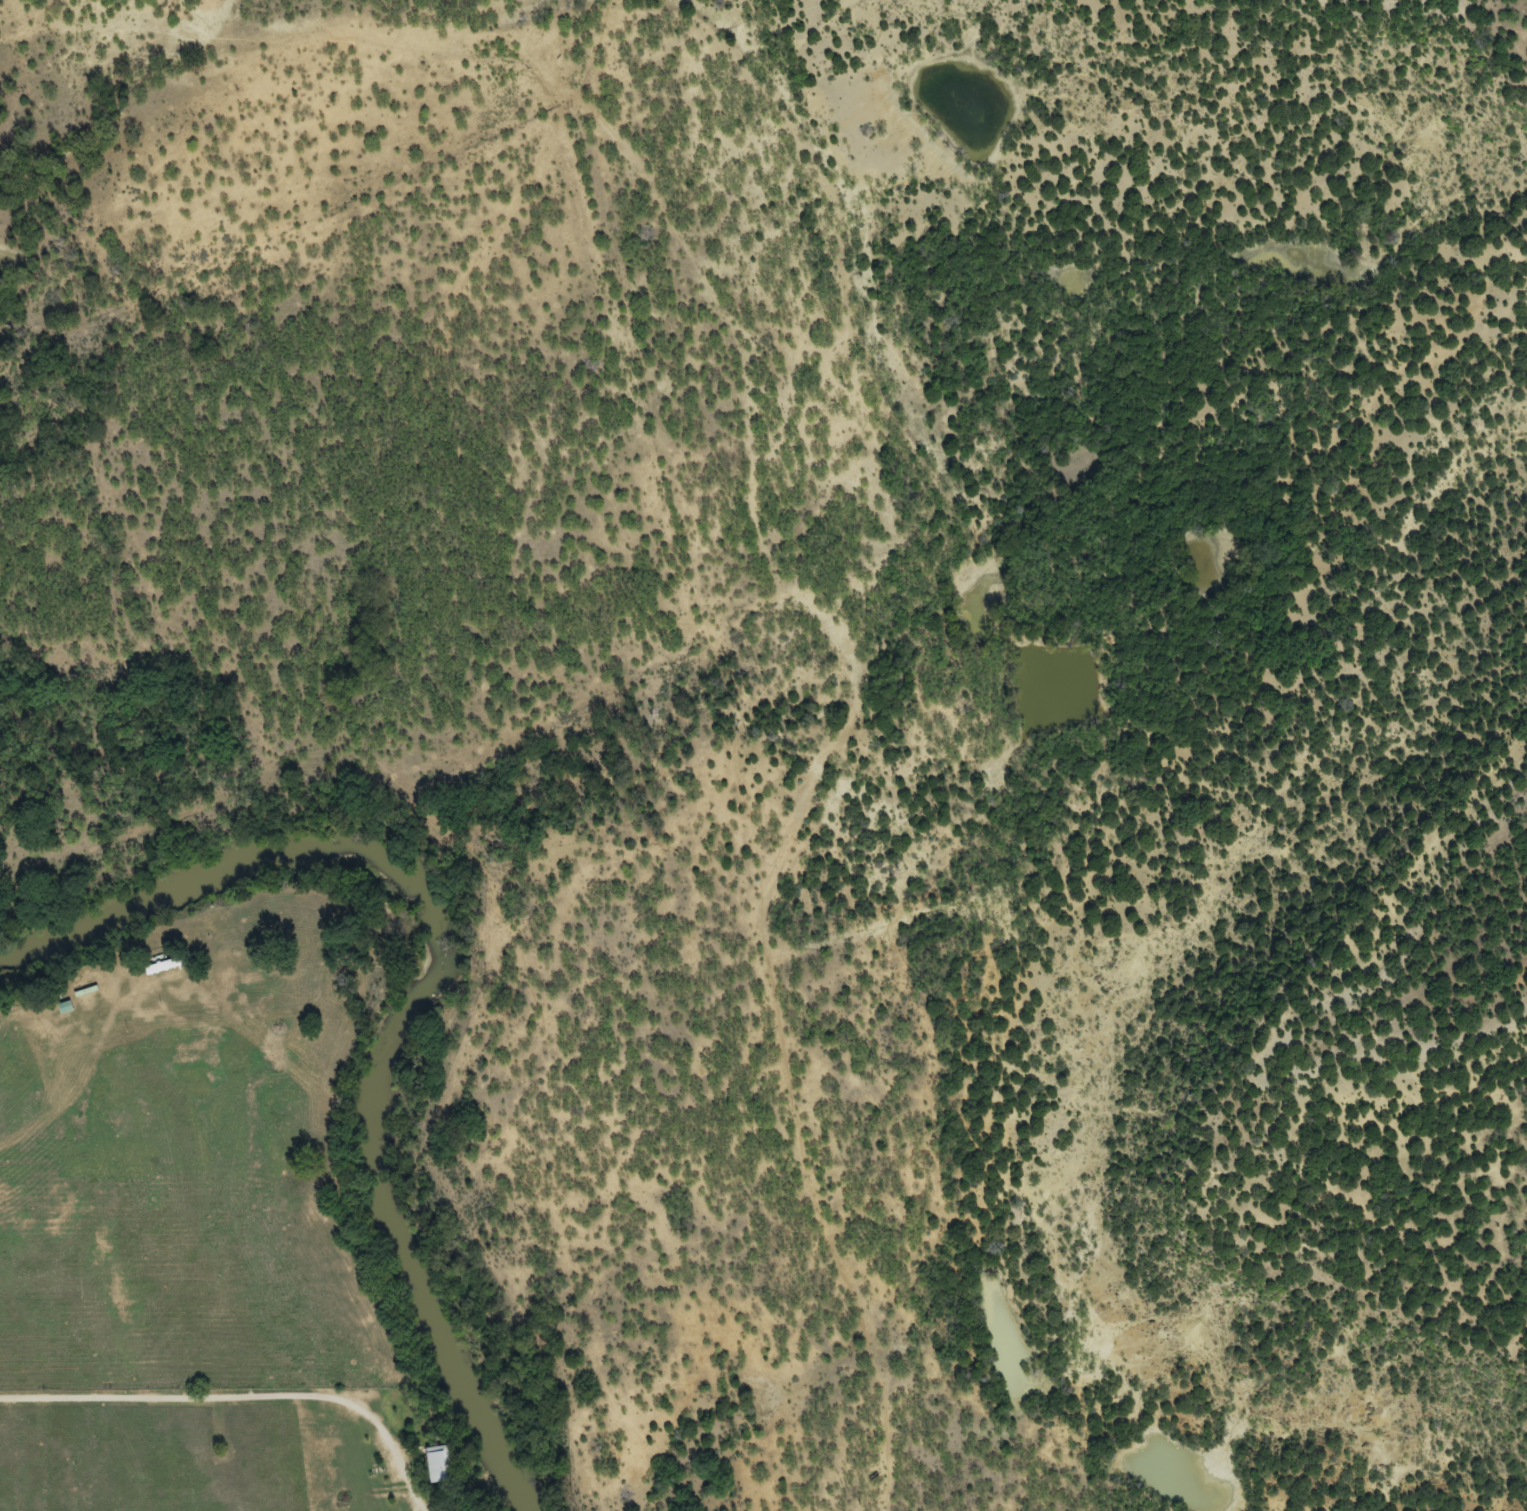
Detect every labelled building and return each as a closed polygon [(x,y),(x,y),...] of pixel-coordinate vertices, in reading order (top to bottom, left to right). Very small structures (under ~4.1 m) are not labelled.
[(188,954),(143,965),(146,976),(191,965),(188,954)] [(73,1012),(70,1003),(58,1006),(61,1015),(73,1012)] [(426,1449),(429,1485),(452,1483),(448,1447),(426,1449)]
